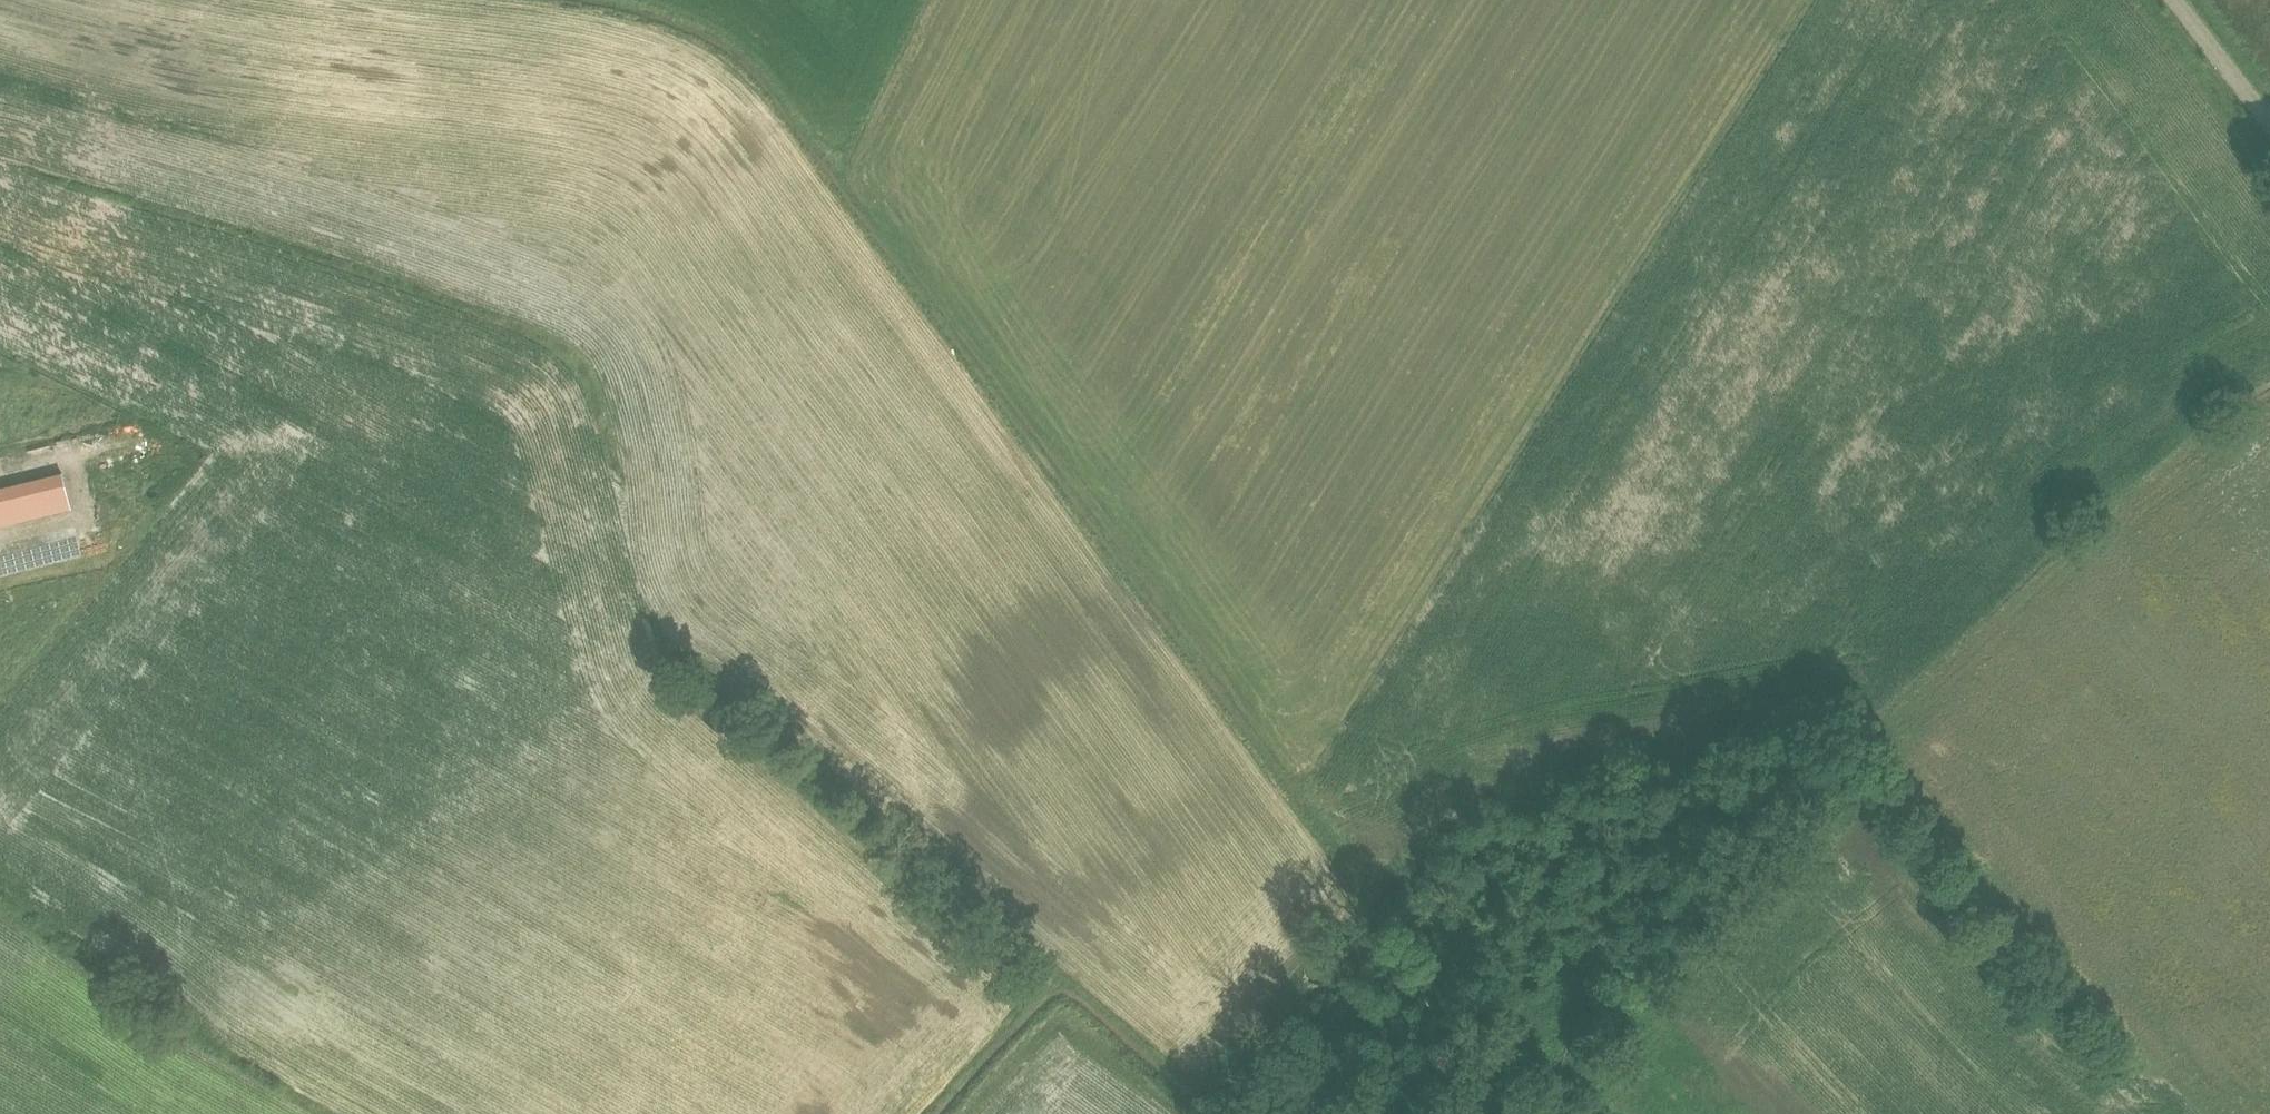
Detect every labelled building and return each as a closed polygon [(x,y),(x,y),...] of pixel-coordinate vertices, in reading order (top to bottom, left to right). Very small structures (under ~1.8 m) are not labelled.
[(34,486),(35,508),(76,506),(75,483),(34,486)]
